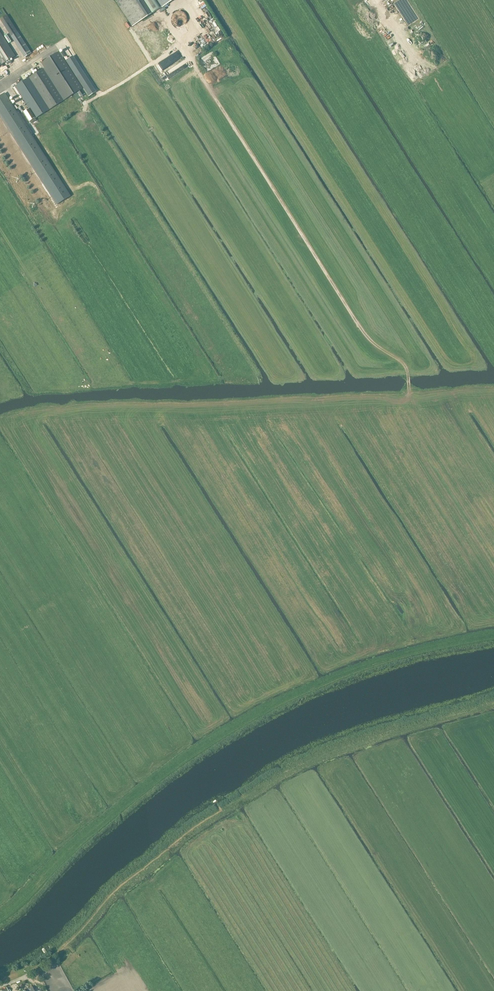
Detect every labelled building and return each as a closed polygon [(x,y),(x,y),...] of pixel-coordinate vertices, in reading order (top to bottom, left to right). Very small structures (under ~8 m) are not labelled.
[(151,14),(142,0),(116,0),(132,26),(151,14)] [(151,14),(160,8),(155,0),(142,0),(151,14)] [(0,19),(0,20),(24,58),(31,54),(30,53),(19,36),(17,32),(6,15),(0,19)] [(151,15),(133,27),(139,36),(153,58),(171,46),(151,15)] [(15,56),(0,33),(0,66),(15,56)] [(42,69),(28,78),(49,110),(69,97),(73,94),(76,92),(78,91),(82,89),(63,58),(60,54),(58,52),(39,64),(42,69)] [(83,72),(76,77),(82,87),(89,97),(96,92),(83,72)] [(56,205),(70,196),(5,93),(0,96),(0,115),(56,205)] [(29,121),(35,117),(29,108),(23,112),(29,121)]
